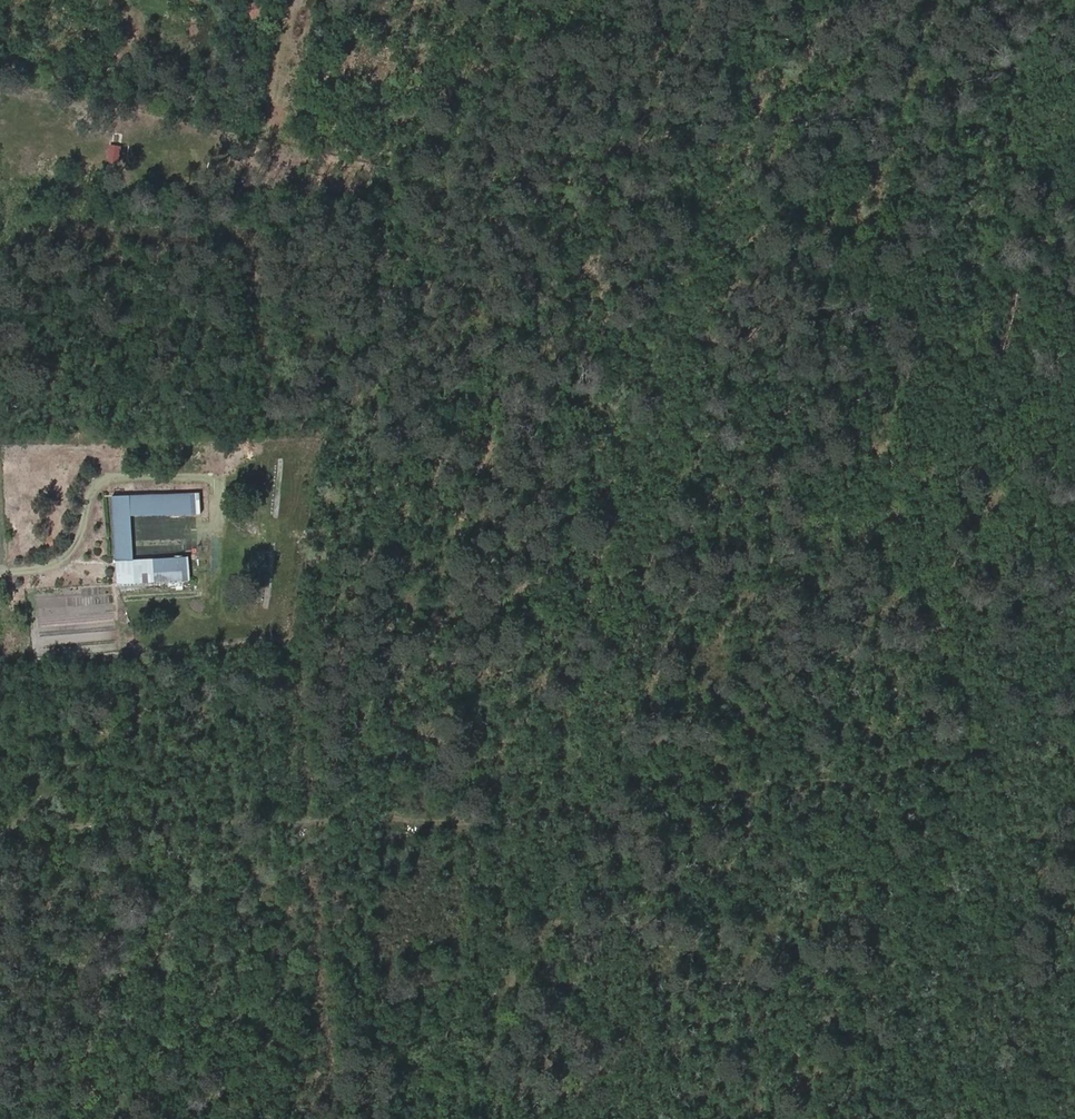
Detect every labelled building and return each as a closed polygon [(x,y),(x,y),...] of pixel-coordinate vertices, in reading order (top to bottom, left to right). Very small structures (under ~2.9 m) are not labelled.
[(246,8),(250,20),(263,15),(258,4),(246,8)] [(135,581),(188,579),(188,566),(134,569),(135,581)]
